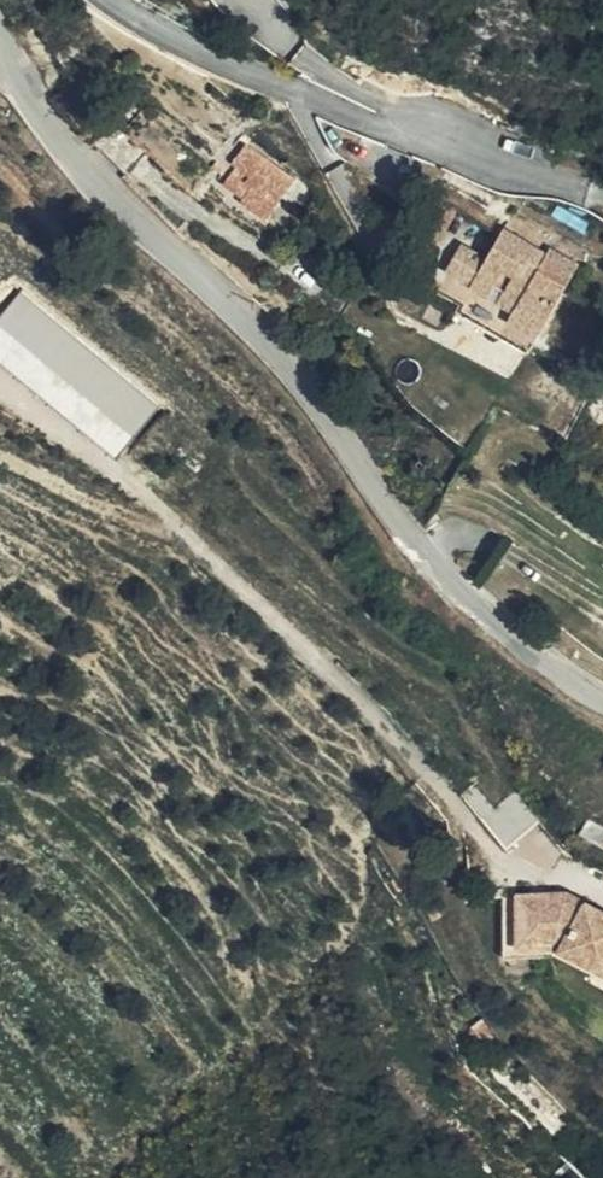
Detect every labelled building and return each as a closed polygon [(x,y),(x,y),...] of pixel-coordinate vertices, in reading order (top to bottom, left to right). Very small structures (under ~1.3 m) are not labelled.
[(267,220),(296,179),(247,143),(232,162),(237,165),(224,182),(244,197),(242,200),(267,220)] [(456,209),(442,201),(429,225),(444,233),(456,209)] [(460,305),(456,313),(526,353),(579,265),(551,249),(547,253),(505,228),(486,257),(463,244),(447,270),(455,277),(444,295),(460,305)] [(165,402),(26,288),(0,320),(0,355),(121,455),(165,402)] [(509,784),(479,809),(509,843),(538,818),(509,784)] [(602,832),(602,824),(589,815),(584,823),(602,832)] [(584,823),(579,832),(602,847),(602,832),(584,823)] [(568,892),(521,892),(521,946),(555,946),(602,971),(602,911),(568,892)]
